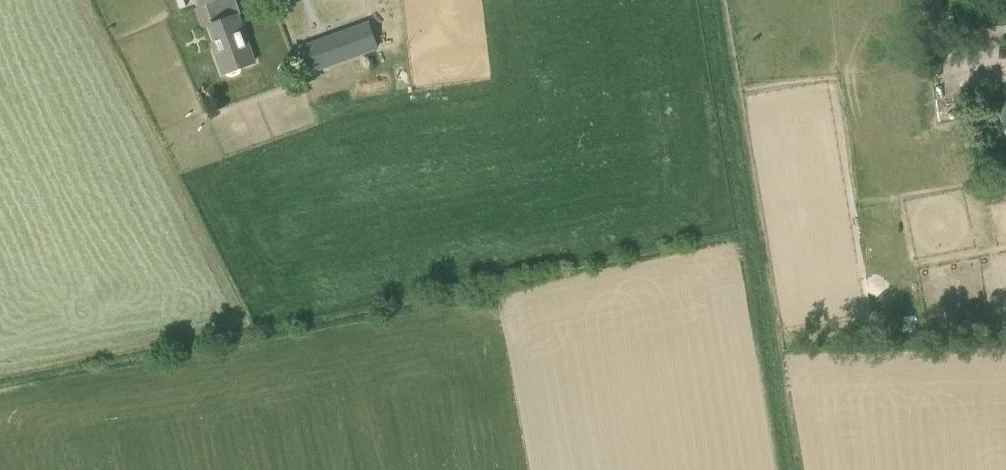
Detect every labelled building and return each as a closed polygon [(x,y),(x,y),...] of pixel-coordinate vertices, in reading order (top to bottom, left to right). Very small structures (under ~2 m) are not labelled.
[(213,24),(209,25),(220,55),(216,56),(223,74),(256,62),(238,15),(232,17),(225,0),(197,0),(199,6),(205,4),(213,24)] [(300,50),(309,74),(378,49),(369,25),(300,50)] [(1002,151),(990,154),(992,164),(1005,161),(1002,151)]
